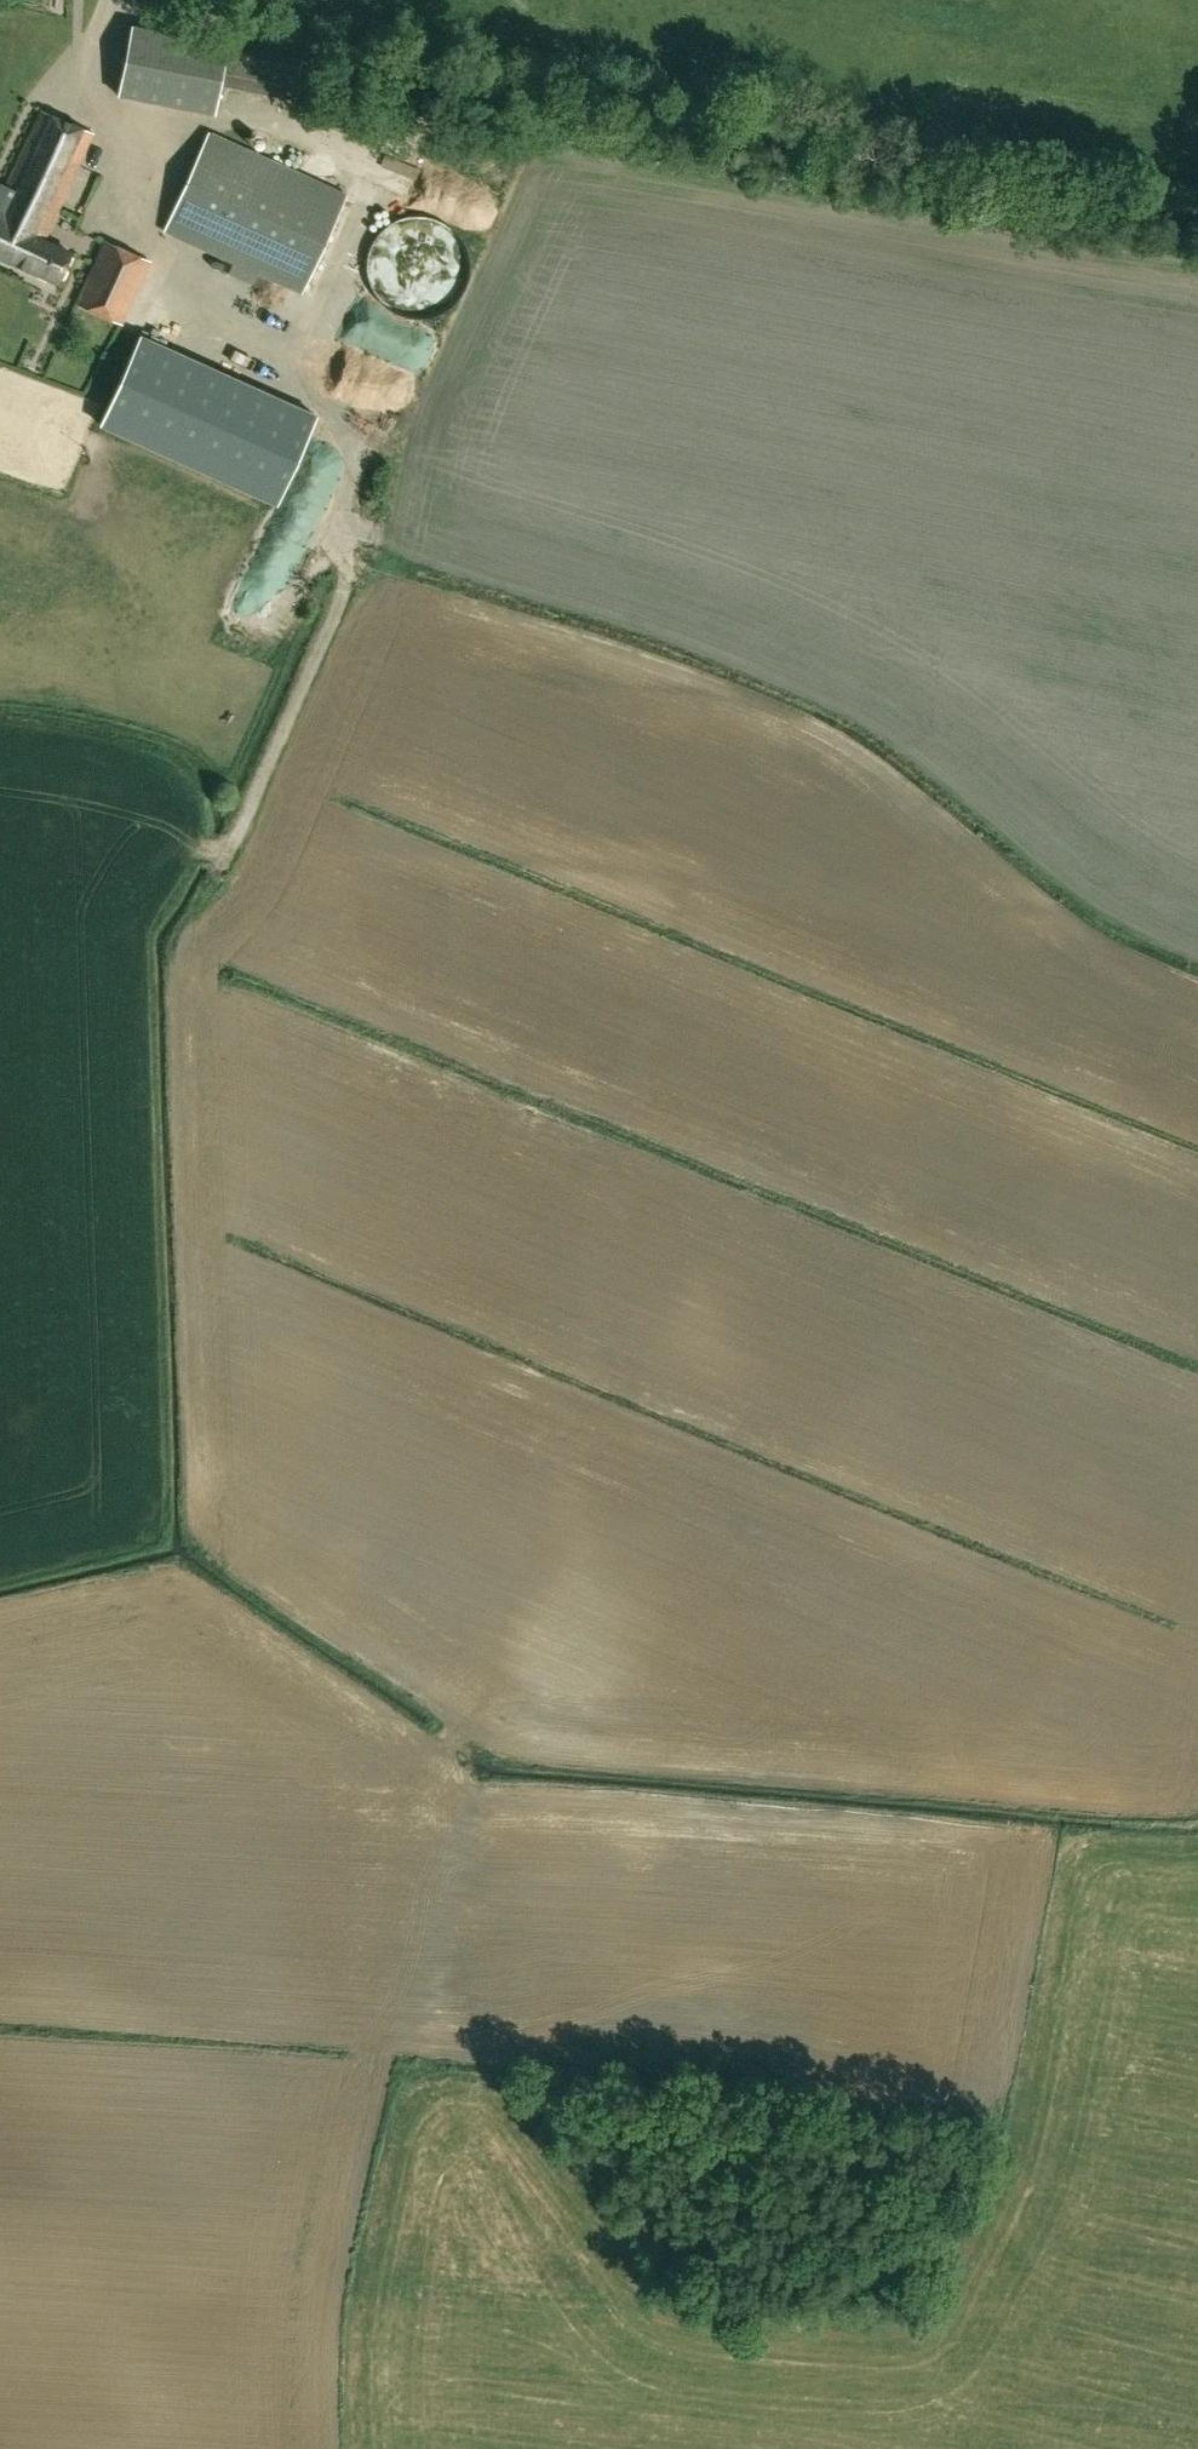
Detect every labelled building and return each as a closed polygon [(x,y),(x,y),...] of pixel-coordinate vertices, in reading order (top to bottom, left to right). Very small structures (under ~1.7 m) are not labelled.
[(230,45),(132,26),(119,97),(216,116),(230,45)] [(278,97),(283,78),(233,66),(229,86),(278,97)] [(59,285),(72,257),(44,242),(94,135),(46,112),(6,195),(3,193),(0,200),(0,256),(59,285)] [(214,134),(168,234),(233,263),(257,274),(303,295),(349,195),(214,134)] [(124,327),(153,261),(103,240),(74,304),(124,327)] [(233,263),(228,274),(252,285),(257,274),(233,263)] [(399,286),(389,293),(401,309),(411,302),(399,286)] [(100,424),(276,504),(316,416),(139,336),(100,424)]
